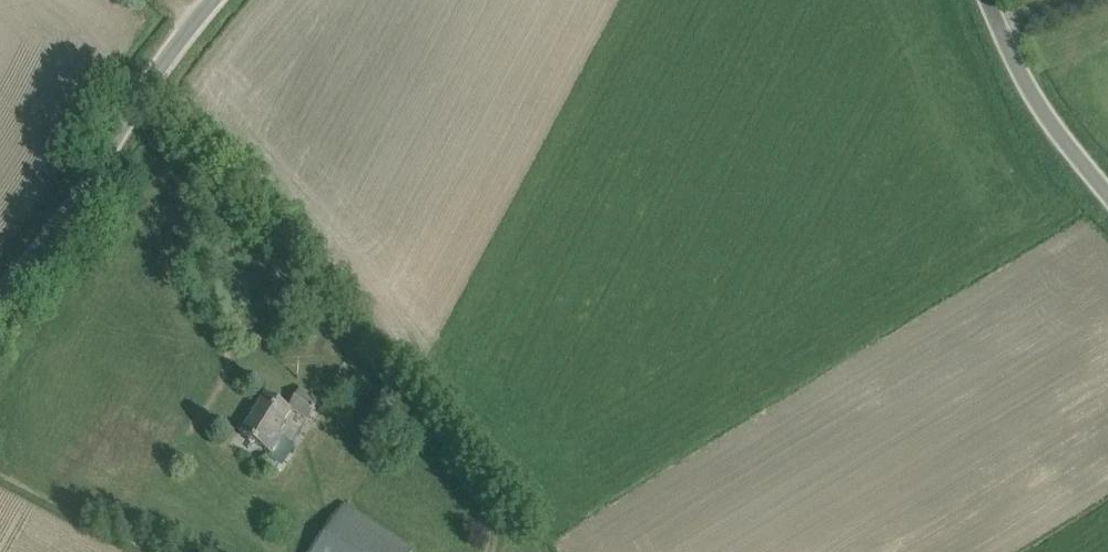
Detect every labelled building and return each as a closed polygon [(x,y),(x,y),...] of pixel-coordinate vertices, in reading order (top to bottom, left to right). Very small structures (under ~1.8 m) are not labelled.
[(308,418),(318,402),(299,391),(290,407),(308,418)] [(266,397),(242,435),(270,452),(280,435),(275,432),(288,411),(266,397)] [(411,550),(344,505),(312,551),(410,551),(411,550)]
